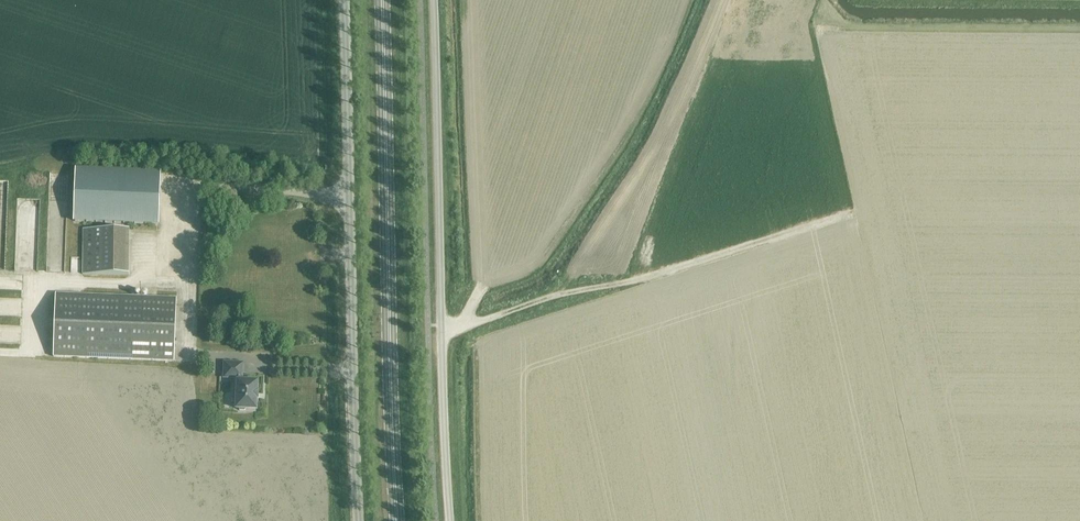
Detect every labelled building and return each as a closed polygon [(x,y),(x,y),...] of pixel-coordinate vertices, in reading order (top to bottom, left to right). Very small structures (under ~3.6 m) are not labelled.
[(77,170),(75,222),(157,225),(159,173),(77,170)] [(128,229),(83,229),(83,274),(129,275),(128,229)] [(176,299),(55,294),(53,357),(174,361),(176,299)] [(242,378),(242,364),(224,363),(224,378),(225,372),(232,372),(232,378),(235,378),(234,392),(237,392),(236,409),(238,409),(239,411),(244,411),(245,409),(255,410),(256,399),(257,399),(257,393),(256,393),(256,382),(240,382),(241,378),(242,378)]
